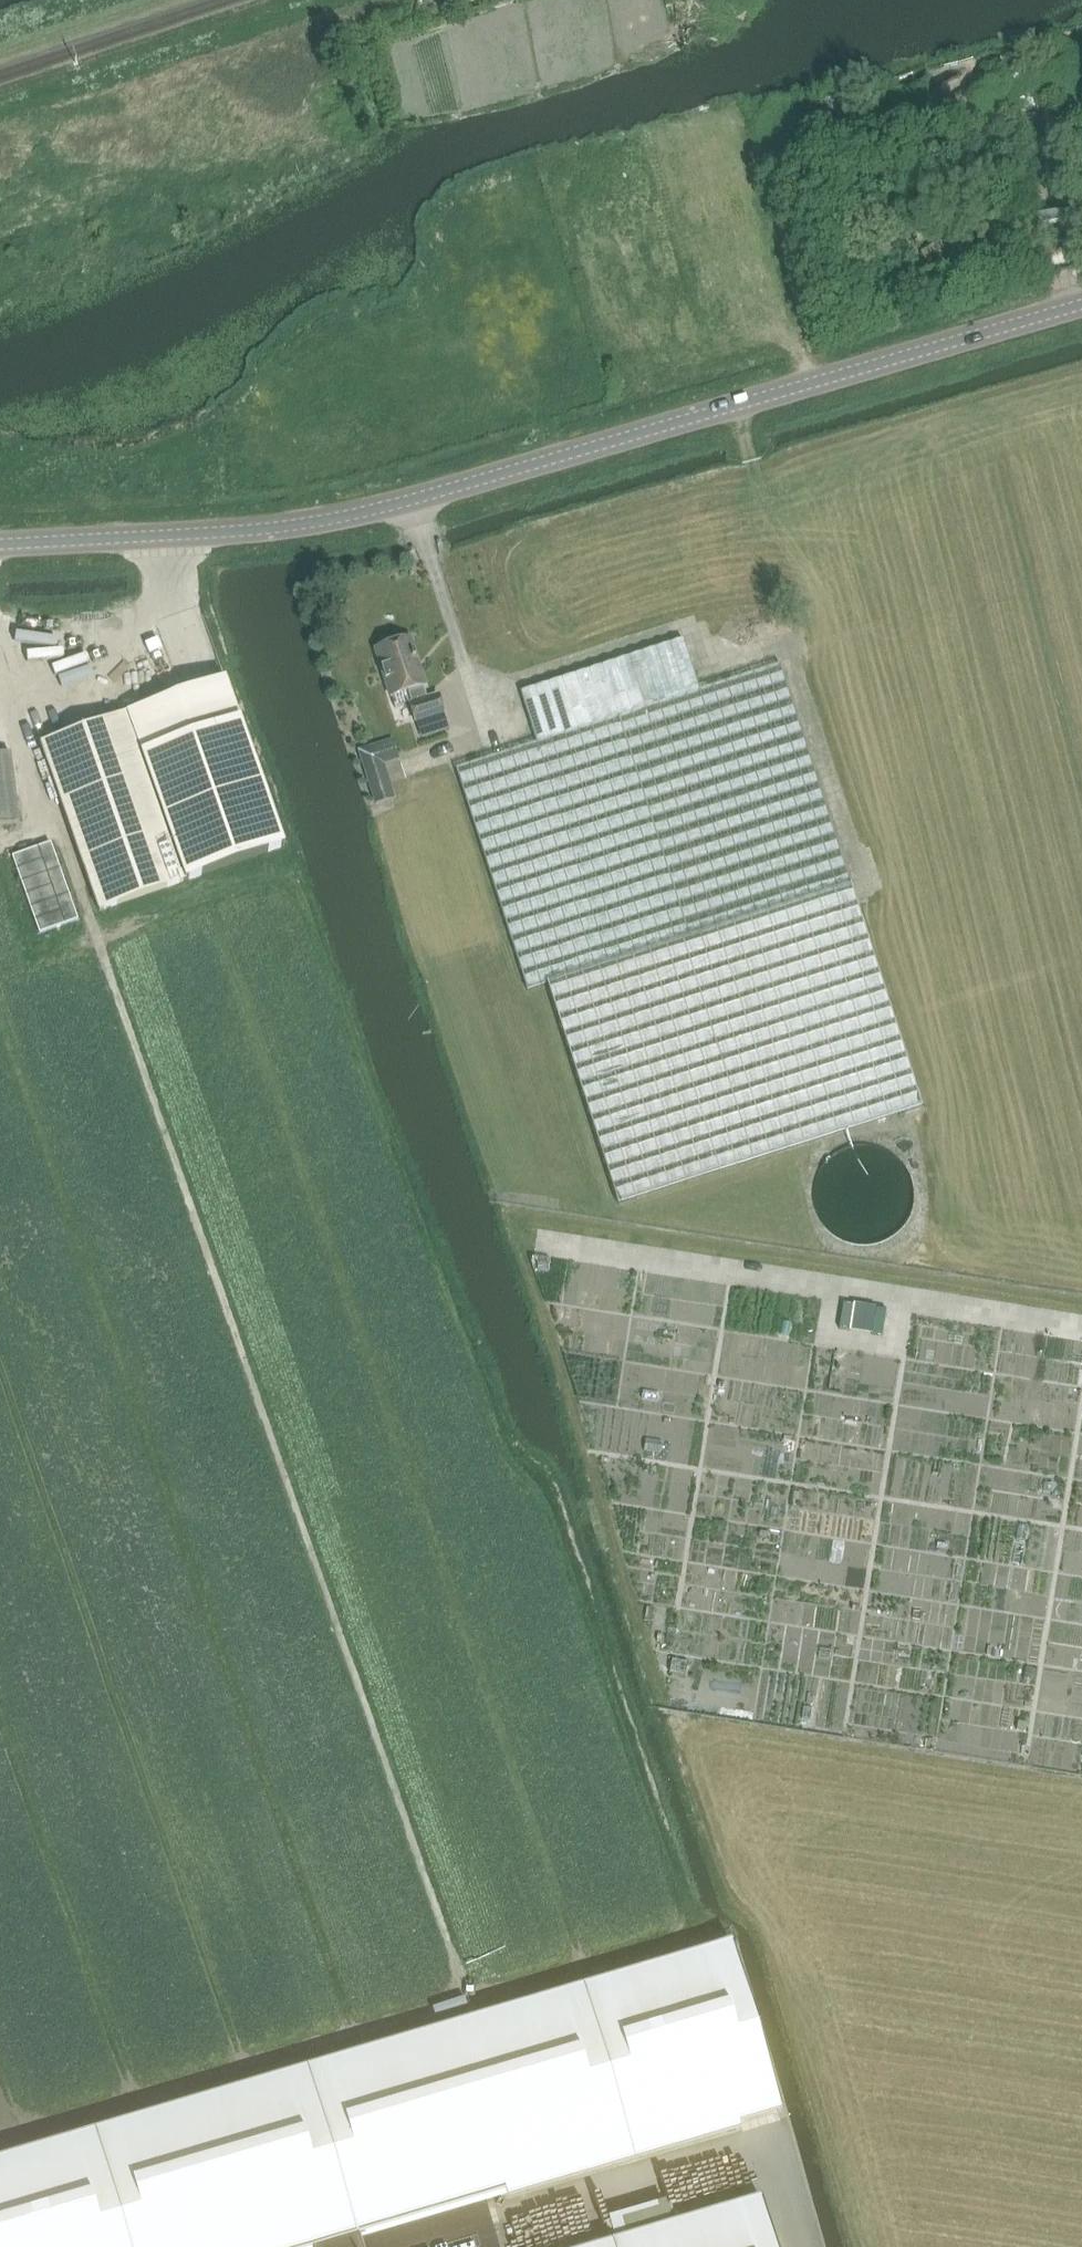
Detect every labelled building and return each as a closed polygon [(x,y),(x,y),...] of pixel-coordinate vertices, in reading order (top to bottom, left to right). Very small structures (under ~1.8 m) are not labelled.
[(85,632),(74,639),(94,671),(105,663),(85,632)] [(411,702),(409,702),(415,723),(444,714),(438,694),(426,698),(423,687),(426,686),(410,637),(375,649),(391,697),(408,692),(411,702)] [(537,741),(453,768),(507,936),(524,990),(524,991),(547,983),(618,1203),(921,1107),(850,885),(780,664),(699,690),(683,639),(602,665),(521,691),(537,741)] [(239,721),(225,679),(176,696),(125,714),(184,882),(187,881),(283,847),(239,721)] [(40,744),(99,911),(184,882),(125,714),(40,744)] [(358,749),(375,803),(395,797),(385,764),(399,760),(392,739),(358,749)] [(19,823),(11,753),(0,755),(0,826),(19,823)] [(38,848),(12,857),(39,934),(78,920),(55,856),(43,861),(38,848)] [(596,2166),(691,2137),(781,2111),(733,1948),(475,2024),(275,2083),(58,2148),(0,2165),(0,2246),(316,2246),(484,2197),(484,2200),(505,2193),(505,2192),(596,2166)] [(316,2246),(498,2246),(484,2197),(316,2246)] [(762,2203),(615,2246),(775,2246),(762,2203)]
